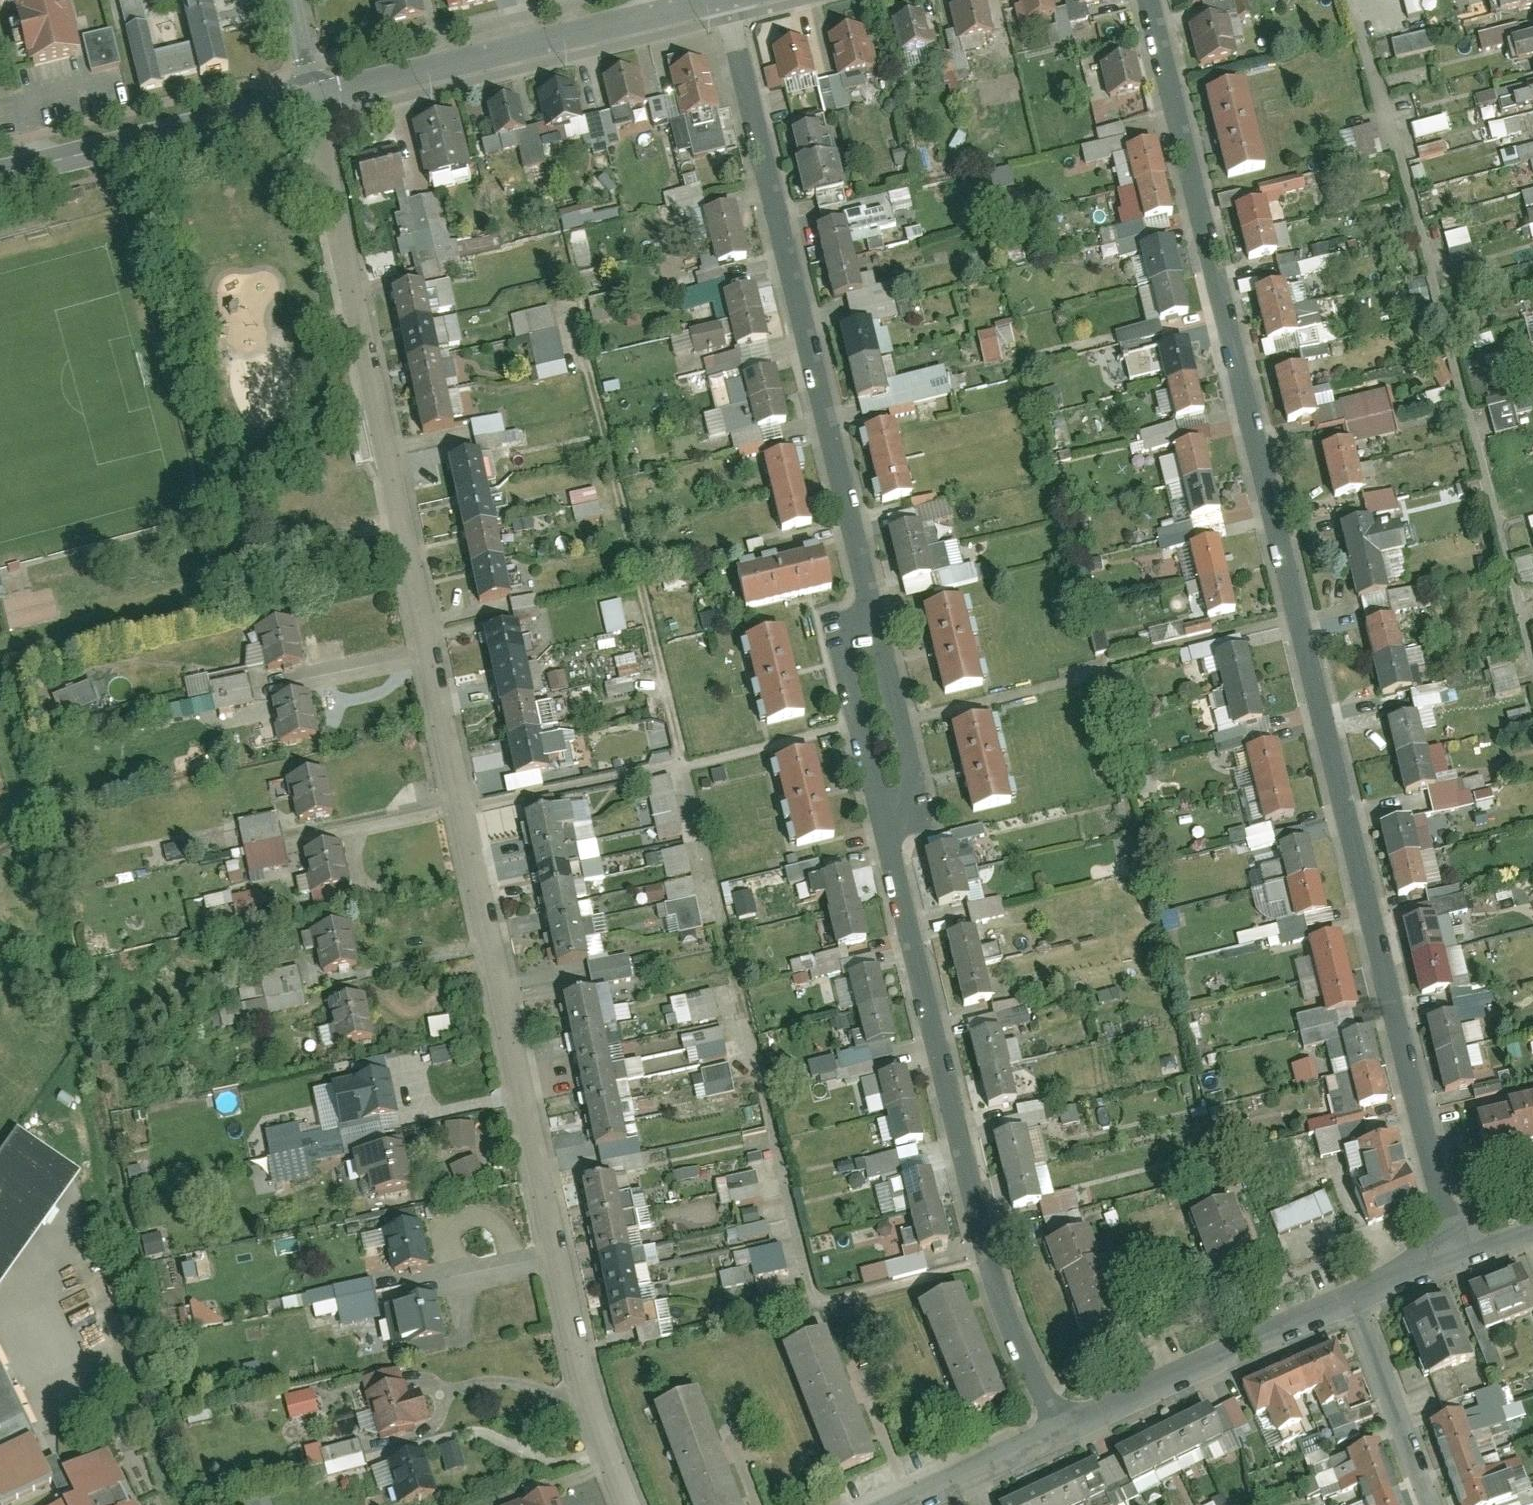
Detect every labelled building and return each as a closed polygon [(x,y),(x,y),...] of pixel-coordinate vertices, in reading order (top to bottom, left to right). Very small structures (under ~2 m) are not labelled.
[(21,18),(34,67),(86,54),(91,75),(122,67),(112,32),(82,39),(72,0),(0,0),(0,8),(3,8),(21,18)] [(126,32),(141,95),(164,89),(163,83),(198,75),(199,82),(230,75),(213,0),(185,0),(196,46),(156,56),(149,26),(126,32)] [(417,0),(377,0),(384,25),(421,15),(417,0)] [(448,11),(492,0),(445,0),(448,11)] [(950,6),(959,43),(989,36),(981,0),(978,0),(950,6)] [(1026,25),(1060,20),(1057,0),(1022,0),(1026,25)] [(1084,11),(1118,4),(1117,0),(1082,0),(1084,11)] [(1187,9),(1222,0),(1185,0),(1187,9)] [(1234,17),(1269,9),(1267,0),(1230,0),(1234,17)] [(1401,18),(1412,15),(1408,0),(1396,0),(1401,18)] [(1497,16),(1532,6),(1532,0),(1492,0),(1497,16)] [(924,15),(896,23),(905,56),(933,48),(924,15)] [(1226,19),(1188,28),(1198,68),(1236,58),(1226,19)] [(867,30),(836,41),(849,80),(880,69),(867,30)] [(1421,31),(1385,41),(1390,60),(1426,50),(1421,31)] [(1494,32),(1474,35),(1477,51),(1496,47),(1494,32)] [(1507,43),(1513,65),(1532,60),(1532,36),(1507,43)] [(810,40),(775,50),(785,85),(820,75),(810,40)] [(1139,89),(1130,59),(1100,68),(1110,98),(1139,89)] [(712,67),(672,77),(684,124),(689,123),(720,115),(724,114),(712,67)] [(633,73),(606,81),(617,116),(644,107),(633,73)] [(578,87),(552,94),(562,132),(589,124),(578,87)] [(1473,107),(1491,103),(1489,92),(1470,96),(1473,107)] [(521,100),(490,108),(499,144),(530,136),(521,100)] [(1228,182),(1266,173),(1249,108),(1212,117),(1228,182)] [(720,115),(689,123),(699,165),(730,158),(720,115)] [(1410,140),(1444,131),(1440,115),(1406,125),(1410,140)] [(456,117),(416,124),(427,181),(467,173),(456,117)] [(1513,117),(1482,125),(1486,142),(1518,134),(1513,117)] [(1371,127),(1337,131),(1340,158),(1374,154),(1371,127)] [(821,133),(792,139),(798,167),(828,160),(821,133)] [(1443,140),(1414,149),(1417,160),(1447,151),(1443,140)] [(1499,165),(1523,159),(1528,176),(1532,174),(1532,143),(1496,153),(1499,165)] [(1166,182),(1159,149),(1131,154),(1137,188),(1166,182)] [(394,155),(354,164),(362,202),(402,193),(394,155)] [(828,160),(798,167),(807,206),(845,197),(836,158),(828,160)] [(984,171),(987,191),(1004,189),(1001,169),(984,171)] [(1253,190),(1256,204),(1300,194),(1296,180),(1253,190)] [(1172,215),(1166,182),(1137,188),(1144,221),(1172,215)] [(670,219),(688,218),(686,191),(669,192),(670,219)] [(894,194),(897,213),(917,211),(914,191),(894,194)] [(594,205),(564,212),(569,231),(599,223),(594,205)] [(1236,237),(1266,230),(1260,206),(1230,214),(1236,237)] [(712,220),(718,245),(749,237),(743,212),(712,220)] [(816,233),(825,267),(856,260),(848,225),(816,233)] [(1440,233),(1445,263),(1469,259),(1464,229),(1440,233)] [(1242,260),(1272,253),(1266,230),(1236,237),(1242,260)] [(718,245),(724,270),(756,262),(749,237),(718,245)] [(1306,248),(1308,259),(1331,254),(1329,243),(1306,248)] [(1183,283),(1176,250),(1148,255),(1154,288),(1183,283)] [(1301,251),(1271,259),(1277,282),(1339,267),(1335,254),(1303,262),(1301,251)] [(825,267),(833,300),(864,294),(856,260),(825,267)] [(1189,316),(1183,283),(1154,288),(1161,322),(1189,316)] [(391,290),(398,326),(430,320),(423,284),(391,290)] [(1253,321),(1284,313),(1278,290),(1248,298),(1253,321)] [(727,300),(734,325),(765,317),(759,292),(727,300)] [(1259,344),(1290,337),(1284,313),(1253,321),(1259,344)] [(734,325),(740,350),(771,342),(765,317),(734,325)] [(398,326),(405,362),(437,355),(430,320),(398,326)] [(1005,363),(1004,346),(1018,345),(1016,321),(998,322),(999,332),(983,333),(986,365),(1005,363)] [(839,335),(847,369),(879,362),(871,327),(839,335)] [(1196,382),(1190,348),(1161,354),(1168,387),(1196,382)] [(405,362),(412,397),(444,391),(437,355),(405,362)] [(847,369),(856,403),(887,397),(879,362),(847,369)] [(1435,386),(1447,383),(1442,363),(1430,366),(1435,386)] [(564,364),(534,370),(537,387),(568,382),(564,364)] [(1274,400),(1304,393),(1298,369),(1268,377),(1274,400)] [(747,382),(753,407),(785,399),(779,374),(747,382)] [(1202,415),(1196,382),(1168,387),(1174,420),(1202,415)] [(1038,410),(1056,407),(1053,388),(1035,391),(1038,410)] [(412,397),(420,433),(451,427),(444,391),(412,397)] [(1514,431),(1511,392),(1483,395),(1487,434),(1514,431)] [(1280,423),(1310,416),(1304,393),(1274,400),(1280,423)] [(753,407),(760,432),(791,425),(785,399),(753,407)] [(501,416),(470,422),(473,440),(504,434),(501,416)] [(862,433),(871,466),(902,459),(894,425),(862,433)] [(1216,478),(1210,445),(1181,450),(1188,483),(1216,478)] [(1326,478),(1356,470),(1351,447),(1320,454),(1326,478)] [(756,462),(765,496),(796,489),(788,454),(756,462)] [(450,465),(457,500),(496,493),(489,457),(450,465)] [(871,466),(880,500),(911,494),(902,459),(871,466)] [(1332,501),(1362,493),(1356,470),(1326,478),(1332,501)] [(1222,511),(1216,478),(1188,483),(1194,517),(1222,511)] [(597,486),(566,492),(569,510),(600,504),(597,486)] [(1357,497),(1363,518),(1396,508),(1390,488),(1357,497)] [(765,496),(774,529),(805,523),(796,489),(765,496)] [(457,500),(464,536),(503,529),(496,493),(457,500)] [(599,505),(569,511),(572,529),(603,523),(599,505)] [(1529,543),(1532,542),(1532,516),(1523,519),(1529,543)] [(1374,557),(1365,520),(1336,527),(1345,564),(1374,557)] [(885,529),(891,554),(923,546),(916,521),(885,529)] [(464,536),(471,572),(510,565),(503,529),(464,536)] [(891,554),(897,579),(929,571),(923,546),(891,554)] [(1229,580),(1222,546),(1194,552),(1200,585),(1229,580)] [(818,550),(734,570),(743,609),(791,597),(828,588),(818,550)] [(1383,593),(1374,557),(1345,564),(1354,601),(1383,593)] [(471,572),(478,608),(516,601),(510,565),(471,572)] [(1235,613),(1229,580),(1200,585),(1207,618),(1235,613)] [(962,596),(923,605),(934,652),(943,693),(982,683),(962,596)] [(623,634),(617,603),(599,607),(605,637),(623,634)] [(1401,653),(1392,616),(1363,623),(1372,660),(1401,653)] [(313,664),(304,622),(262,631),(271,673),(313,664)] [(1165,629),(1148,629),(1148,642),(1165,642),(1165,629)] [(487,637),(494,673),(533,665),(526,630),(487,637)] [(782,631),(743,641),(763,728),(802,719),(792,674),(782,631)] [(1254,682),(1244,648),(1214,656),(1223,691),(1254,682)] [(1410,689),(1401,653),(1372,660),(1381,697),(1410,689)] [(494,673),(501,709),(539,701),(533,665),(494,673)] [(1517,689),(1509,665),(1485,673),(1493,697),(1517,689)] [(189,681),(193,701),(216,696),(219,712),(257,705),(250,669),(189,681)] [(1263,716),(1254,682),(1223,691),(1233,725),(1263,716)] [(66,718),(102,704),(94,683),(57,697),(66,718)] [(324,735),(315,695),(275,703),(283,744),(324,735)] [(501,709),(507,744),(546,737),(539,701),(501,709)] [(179,721),(199,718),(196,703),(176,706),(179,721)] [(1421,752),(1412,715),(1383,722),(1392,759),(1421,752)] [(993,719),(954,728),(964,773),(974,815),(1013,806),(993,719)] [(507,744),(514,780),(553,773),(546,737),(507,744)] [(1282,778),(1272,744),(1242,752),(1252,787),(1282,778)] [(814,748),(775,758),(795,845),(835,835),(824,792),(814,748)] [(1431,789),(1421,752),(1392,759),(1402,796),(1431,789)] [(341,816),(330,771),(290,781),(301,825),(341,816)] [(1292,813),(1282,778),(1252,787),(1262,821),(1292,813)] [(669,779),(645,784),(655,829),(643,832),(648,853),(656,851),(659,866),(663,866),(667,886),(661,887),(669,920),(677,919),(680,935),(703,930),(669,779)] [(531,816),(535,835),(576,826),(572,807),(531,816)] [(253,874),(293,867),(284,813),(243,820),(253,874)] [(1413,854),(1404,817),(1375,824),(1384,861),(1413,854)] [(1239,830),(1244,851),(1267,846),(1263,825),(1239,830)] [(535,835),(539,854),(581,845),(576,826),(535,835)] [(1225,830),(1226,842),(1240,841),(1239,829),(1225,830)] [(1316,875),(1306,840),(1276,849),(1286,883),(1316,875)] [(355,887),(346,844),(305,853),(315,896),(355,887)] [(539,854),(543,873),(585,864),(581,845),(539,854)] [(917,856),(923,881),(955,873),(949,848),(917,856)] [(1422,890),(1413,854),(1384,861),(1393,898),(1422,890)] [(543,873),(547,891),(589,882),(585,864),(543,873)] [(1269,864),(1255,867),(1259,885),(1273,882),(1269,864)] [(816,879),(825,912),(856,905),(848,871),(816,879)] [(923,881),(929,906),(961,899),(955,873),(923,881)] [(1326,909),(1316,875),(1286,883),(1296,918),(1326,909)] [(547,891),(551,910),(593,901),(589,882),(547,891)] [(209,898),(211,909),(235,905),(233,894),(209,898)] [(551,910),(555,929),(597,920),(593,901),(551,910)] [(825,912),(833,946),(864,940),(856,905),(825,912)] [(1437,951),(1427,914),(1398,922),(1408,958),(1437,951)] [(555,929),(559,948),(601,939),(597,920),(555,929)] [(1237,948),(1275,938),(1271,925),(1233,934),(1237,948)] [(365,967),(356,926),(314,936),(324,977),(365,967)] [(1347,968),(1337,932),(1309,940),(1319,975),(1347,968)] [(938,941),(947,974),(979,967),(971,933),(938,941)] [(559,948),(563,967),(605,958),(601,939),(559,948)] [(1446,988),(1437,951),(1408,958),(1417,995),(1446,988)] [(834,954),(793,962),(797,984),(838,976),(834,954)] [(947,974),(956,1008),(987,1002),(979,967),(947,974)] [(1357,1003),(1347,968),(1319,975),(1328,1011),(1357,1003)] [(844,977),(853,1011),(884,1004),(876,969),(844,977)] [(226,1011),(228,1027),(311,1014),(305,970),(241,980),(245,1008),(226,1011)] [(374,991),(328,1000),(337,1049),(383,1040),(374,991)] [(567,1000),(571,1018),(607,1011),(603,992),(567,1000)] [(713,992),(685,998),(692,1027),(719,1021),(713,992)] [(669,1002),(673,1017),(665,1018),(668,1032),(692,1027),(685,998),(669,1002)] [(853,1011),(861,1044),(892,1038),(884,1004),(853,1011)] [(626,1008),(612,1012),(615,1028),(630,1025),(626,1008)] [(571,1018),(575,1037),(611,1030),(607,1011),(571,1018)] [(1462,1051),(1453,1014),(1424,1021),(1433,1058),(1462,1051)] [(435,1039),(456,1036),(453,1017),(432,1020),(435,1039)] [(575,1037),(579,1056),(615,1048),(611,1030),(575,1037)] [(721,1031),(693,1037),(700,1066),(727,1060),(721,1031)] [(964,1040),(973,1074),(1005,1067),(997,1032),(964,1040)] [(1377,1069),(1367,1034),(1339,1042),(1349,1077),(1377,1069)] [(459,1060),(456,1046),(434,1051),(437,1065),(459,1060)] [(579,1056),(583,1075),(619,1067),(615,1048),(579,1056)] [(1471,1087),(1462,1051),(1433,1058),(1443,1094),(1471,1087)] [(695,1052),(686,1054),(688,1068),(699,1065),(695,1052)] [(812,1061),(814,1078),(842,1073),(839,1057),(812,1061)] [(1309,1060),(1286,1064),(1290,1084),(1312,1081),(1309,1060)] [(640,1064),(624,1066),(627,1084),(643,1081),(640,1064)] [(732,1066),(704,1073),(710,1102),(738,1095),(732,1066)] [(583,1075),(587,1094),(622,1086),(619,1067),(583,1075)] [(973,1074),(982,1108),(1013,1102),(1005,1067),(973,1074)] [(1387,1105),(1377,1069),(1349,1077),(1358,1112),(1387,1105)] [(403,1113),(393,1070),(341,1083),(351,1125),(403,1113)] [(872,1080),(881,1114),(913,1107),(904,1072),(872,1080)] [(587,1094),(591,1112),(626,1105),(622,1086),(587,1094)] [(702,1088),(693,1090),(697,1104),(706,1102),(702,1088)] [(1498,1097),(1501,1117),(1465,1123),(1472,1167),(1514,1160),(1512,1146),(1532,1143),(1532,1091),(1498,1097)] [(591,1112),(595,1131),(630,1124),(626,1105),(591,1112)] [(1078,1106),(1063,1109),(1066,1125),(1081,1122),(1078,1106)] [(881,1114),(890,1148),(921,1142),(913,1107),(881,1114)] [(450,1124),(451,1152),(484,1151),(484,1124),(450,1124)] [(595,1131),(599,1150),(634,1142),(630,1124),(595,1131)] [(1309,1133),(1315,1157),(1338,1151),(1332,1127),(1309,1133)] [(1022,1131),(990,1139),(1007,1207),(1052,1198),(1046,1167),(1031,1170),(1022,1131)] [(1289,1139),(1293,1155),(1312,1150),(1308,1134),(1289,1139)] [(14,1135),(0,1156),(0,1287),(74,1176),(14,1135)] [(1417,1210),(1394,1137),(1343,1153),(1365,1226),(1417,1210)] [(415,1144),(368,1154),(377,1198),(424,1188),(415,1144)] [(868,1170),(869,1180),(906,1175),(903,1153),(858,1159),(860,1171),(868,1170)] [(760,1155),(746,1158),(748,1167),(762,1164),(760,1155)] [(465,1191),(488,1180),(478,1158),(455,1169),(465,1191)] [(896,1179),(905,1213),(937,1206),(929,1171),(896,1179)] [(719,1179),(723,1205),(765,1199),(762,1173),(719,1179)] [(625,1179),(585,1188),(589,1206),(629,1197),(625,1179)] [(1323,1194),(1266,1210),(1272,1233),(1329,1217),(1323,1194)] [(629,1197),(589,1206),(593,1225),(633,1216),(629,1197)] [(1181,1216),(1195,1252),(1236,1237),(1222,1201),(1181,1216)] [(905,1213),(914,1247),(945,1241),(937,1206),(905,1213)] [(742,1228),(731,1230),(733,1243),(770,1237),(767,1213),(740,1218),(742,1228)] [(633,1216),(593,1225),(597,1243),(637,1234),(633,1216)] [(436,1267),(426,1226),(388,1235),(398,1276),(436,1267)] [(1122,1330),(1107,1286),(1097,1259),(1091,1261),(1080,1231),(1034,1248),(1045,1277),(1051,1275),(1061,1303),(1077,1346),(1122,1330)] [(371,1253),(390,1249),(387,1233),(367,1237),(371,1253)] [(149,1257),(168,1254),(164,1234),(145,1237),(149,1257)] [(637,1234),(597,1243),(602,1261),(641,1253),(637,1234)] [(1195,1252),(1209,1288),(1249,1273),(1236,1237),(1195,1252)] [(791,1271),(785,1244),(736,1255),(739,1268),(754,1265),(757,1278),(791,1271)] [(641,1253),(602,1261),(606,1280),(646,1271),(641,1253)] [(746,1269),(723,1273),(726,1290),(749,1286),(746,1269)] [(646,1271),(606,1280),(610,1298),(650,1289),(646,1271)] [(1532,1312),(1532,1306),(1520,1272),(1470,1292),(1485,1331),(1532,1312)] [(343,1315),(345,1327),(384,1320),(377,1282),(273,1300),(275,1313),(316,1306),(319,1319),(343,1315)] [(951,1286),(908,1305),(955,1412),(998,1393),(951,1286)] [(650,1289),(610,1298),(614,1317),(654,1308),(650,1289)] [(455,1339),(445,1297),(406,1306),(416,1348),(455,1339)] [(223,1328),(220,1301),(198,1303),(201,1330),(223,1328)] [(1470,1364),(1445,1302),(1404,1318),(1429,1380),(1470,1364)] [(182,1311),(194,1334),(203,1329),(191,1306),(182,1311)] [(654,1308),(614,1317),(618,1335),(658,1326),(654,1308)] [(880,1460),(827,1334),(789,1349),(843,1476),(880,1460)] [(1344,1377),(1332,1348),(1236,1389),(1248,1417),(1262,1411),(1272,1435),(1298,1424),(1288,1402),(1315,1391),(1321,1406),(1339,1399),(1332,1382),(1344,1377)] [(412,1372),(363,1386),(379,1441),(428,1427),(412,1372)] [(48,1487),(56,1504),(54,1504),(130,1504),(105,1453),(50,1478),(0,1373),(0,1504),(10,1504),(48,1487)] [(287,1397),(294,1420),(323,1411),(316,1389),(287,1397)] [(698,1391),(658,1406),(696,1504),(742,1504),(698,1391)] [(1532,1412),(1532,1396),(1507,1403),(1512,1418),(1532,1412)] [(1344,1407),(1344,1422),(1367,1422),(1367,1407),(1344,1407)] [(1207,1409),(1181,1420),(1194,1448),(1220,1436),(1207,1409)] [(1458,1504),(1491,1504),(1460,1415),(1430,1425),(1458,1504)] [(1181,1420),(1156,1432),(1169,1460),(1194,1448),(1181,1420)] [(1156,1432),(1130,1444),(1143,1471),(1169,1460),(1156,1432)] [(325,1452),(334,1479),(371,1469),(363,1441),(325,1452)] [(445,1448),(451,1473),(469,1469),(464,1444),(445,1448)] [(1130,1444),(1105,1456),(1118,1483),(1143,1471),(1130,1444)] [(1380,1444),(1345,1457),(1363,1504),(1403,1504),(1380,1444)] [(323,1445),(309,1448),(312,1468),(326,1466),(323,1445)] [(435,1494),(423,1454),(390,1464),(397,1488),(395,1489),(400,1504),(435,1494)] [(1094,1464),(1070,1475),(1083,1502),(1107,1491),(1094,1464)] [(1047,1486),(1055,1504),(1078,1504),(1083,1502),(1070,1475),(1047,1486)] [(1023,1497),(1026,1504),(1055,1504),(1047,1486),(1023,1497)] [(562,1495),(536,1504),(566,1504),(562,1495)]
